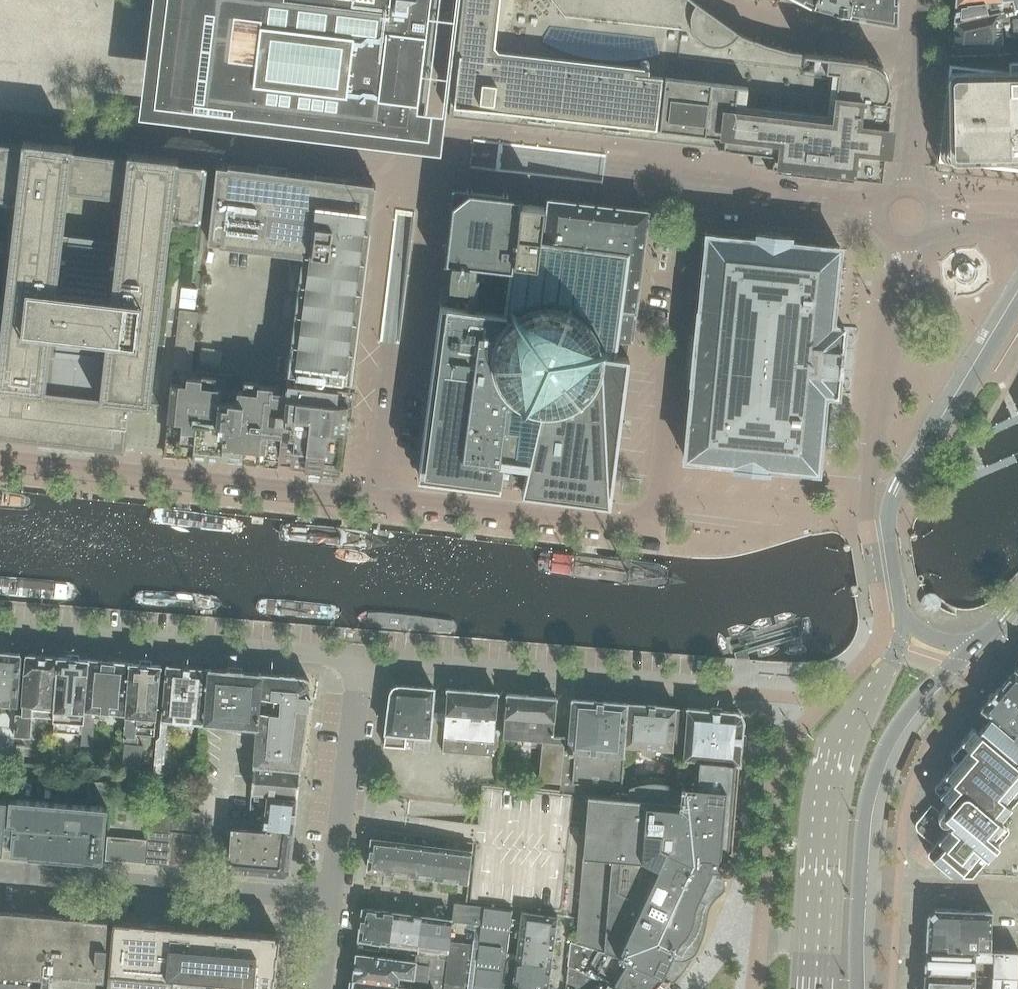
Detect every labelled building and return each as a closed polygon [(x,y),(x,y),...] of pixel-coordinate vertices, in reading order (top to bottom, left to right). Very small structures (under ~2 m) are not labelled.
[(205,29),(196,109),(420,136),(423,113),(429,57),(436,0),(209,0),(205,29)] [(885,100),(886,97),(887,95),(888,92),(888,90),(888,87),(888,84),(888,82),(888,79),(887,77),(886,75),(885,73),(884,71),(882,69),(880,67),(879,66),(876,64),(873,62),(870,62),(868,61),(866,61),(866,60),(790,51),(765,44),(741,34),(694,0),(462,0),(461,6),(450,102),(449,116),(753,150),(751,163),(776,166),(775,169),(815,173),(853,178),(853,175),(881,178),(884,155),(890,100),(885,100)] [(814,8),(816,0),(798,0),(814,8)] [(852,0),(816,0),(814,8),(833,13),(833,14),(850,17),(852,0)] [(897,26),(897,22),(897,5),(897,0),(852,0),(850,17),(874,22),(897,26)] [(956,4),(955,21),(1017,4),(1017,0),(957,0),(956,4)] [(1017,52),(1017,4),(955,21),(955,22),(951,54),(1017,52)] [(1009,61),(1009,71),(950,64),(939,160),(1017,169),(1017,61),(1009,61)] [(0,141),(0,198),(16,200),(0,340),(0,437),(126,451),(132,403),(151,405),(172,218),(201,221),(208,165),(178,162),(178,159),(23,141),(22,144),(0,141)] [(287,381),(340,387),(350,388),(354,357),(373,205),(376,183),(228,165),(228,166),(217,165),(208,241),(218,242),(218,244),(302,255),(290,349),(287,381)] [(549,200),(548,204),(549,204),(548,208),(544,208),(544,206),(480,199),(478,197),(474,201),(473,200),(472,199),(471,199),(470,198),(468,198),(467,198),(465,198),(463,199),(462,200),(461,202),(460,203),(459,204),(459,205),(459,207),(459,208),(460,209),(461,211),(456,215),(457,217),(449,287),(447,305),(440,304),(424,429),(426,429),(420,476),(485,485),(512,489),(515,465),(527,466),(522,491),(609,503),(604,414),(579,392),(601,358),(627,372),(629,357),(613,355),(614,340),(631,342),(645,226),(647,210),(549,199),(549,200)] [(734,469),(741,469),(768,472),(769,467),(768,467),(768,466),(813,470),(813,471),(818,472),(821,446),(826,394),(838,395),(839,379),(841,360),(843,340),(844,326),(832,325),(839,252),(840,252),(840,246),(835,246),(835,247),(790,243),(790,241),(791,241),(791,237),(774,235),(757,233),(756,238),(757,238),(757,239),(711,235),(711,234),(706,233),(706,238),(707,239),(700,310),(699,310),(699,311),(698,311),(691,381),(693,381),(693,382),(686,453),(685,453),(684,459),(690,459),(690,458),(735,463),(735,464),(734,463),(734,469)] [(202,312),(179,310),(172,371),(195,373),(196,368),(202,312)] [(255,463),(340,471),(350,388),(340,387),(287,381),(287,387),(259,384),(259,381),(244,379),(243,389),(238,389),(237,402),(220,399),(221,387),(215,386),(216,376),(195,373),(172,371),(164,453),(237,461),(236,463),(255,465),(255,463)] [(27,517),(29,497),(0,494),(0,514),(27,517)] [(58,500),(56,520),(116,527),(118,507),(58,500)] [(145,530),(205,536),(207,516),(147,510),(145,530)] [(277,544),(336,550),(338,530),(279,524),(277,544)] [(412,557),(471,564),(474,544),(414,538),(412,557)] [(471,564),(531,571),(533,551),(474,544),(471,564)] [(531,571),(591,577),(593,558),(533,551),(531,571)] [(591,577),(650,584),(653,564),(593,558),(591,577)] [(28,598),(29,578),(0,576),(0,596),(28,598)] [(70,601),(129,606),(131,586),(71,581),(70,601)] [(153,608),(213,613),(215,593),(155,588),(153,608)] [(928,595),(926,596),(925,596),(924,597),(924,599),(923,600),(923,601),(923,603),(923,604),(923,605),(924,606),(925,608),(927,609),(928,610),(930,610),(933,610),(934,610),(936,609),(937,608),(937,607),(938,606),(939,604),(939,603),(939,602),(939,601),(938,599),(937,597),(936,596),(935,595),(933,594),(932,594),(930,594),(929,594),(928,595)] [(282,619),(342,624),(343,604),(284,599),(282,619)] [(366,625),(425,630),(427,610),(367,606),(366,625)] [(506,617),(504,637),(564,641),(566,621),(506,617)] [(588,643),(648,648),(649,628),(589,623),(588,643)] [(14,735),(17,704),(20,664),(21,654),(18,653),(6,652),(6,653),(0,652),(0,704),(9,704),(8,713),(1,713),(0,720),(0,746),(13,747),(14,735)] [(23,705),(17,704),(14,735),(30,736),(32,716),(53,718),(58,657),(57,657),(49,656),(48,656),(47,656),(38,655),(38,656),(27,655),(26,655),(26,660),(26,665),(23,705)] [(84,724),(89,660),(58,657),(53,718),(54,718),(53,722),(82,724),(84,724)] [(89,659),(89,660),(84,724),(82,724),(81,746),(93,747),(95,717),(104,718),(104,713),(126,714),(129,673),(130,663),(128,663),(91,660),(89,659)] [(156,718),(160,676),(161,666),(130,663),(129,673),(126,714),(124,734),(136,735),(137,725),(157,727),(158,718),(156,718)] [(156,740),(153,786),(163,786),(168,721),(204,724),(208,679),(208,669),(205,669),(169,666),(167,666),(165,676),(160,736),(156,740)] [(204,724),(255,729),(255,730),(258,730),(264,674),(262,674),(262,673),(259,673),(259,674),(242,672),(242,671),(238,671),(238,672),(240,672),(240,677),(230,677),(230,671),(232,672),(232,670),(228,670),(228,671),(211,669),(209,669),(208,669),(208,679),(204,724)] [(1015,669),(999,688),(1017,705),(1017,672),(1015,669)] [(255,730),(253,766),(301,769),(303,753),(304,753),(304,751),(301,750),(303,742),(305,742),(305,739),(308,709),(309,710),(310,707),(309,706),(310,698),(311,698),(311,695),(310,695),(311,686),(311,685),(311,684),(311,683),(310,682),(310,681),(309,680),(308,680),(308,679),(307,679),(307,678),(306,678),(305,678),(304,678),(304,677),(295,676),(292,675),(292,676),(291,676),(285,676),(285,675),(284,675),(281,674),(281,675),(264,674),(258,730),(255,730)] [(386,730),(385,744),(385,745),(405,747),(406,745),(414,746),(413,750),(415,750),(429,751),(430,746),(431,736),(430,736),(430,726),(431,720),(432,711),(433,688),(431,687),(431,688),(414,686),(412,686),(400,685),(399,685),(397,685),(396,685),(396,686),(395,686),(394,686),(394,687),(393,687),(393,688),(392,688),(392,689),(392,690),(391,690),(391,691),(391,692),(389,704),(389,706),(386,728),(386,730)] [(999,688),(998,689),(987,701),(982,708),(991,717),(1017,740),(1017,705),(999,688)] [(431,720),(445,721),(442,751),(492,755),(498,693),(497,693),(498,693),(495,692),(495,693),(478,691),(467,690),(467,691),(450,689),(448,689),(446,712),(432,711),(431,720)] [(556,698),(556,697),(554,697),(537,696),(527,695),(510,694),(507,693),(507,694),(506,704),(504,737),(542,740),(538,780),(561,782),(564,749),(565,736),(553,735),(556,698)] [(623,786),(623,785),(625,745),(627,703),(624,703),(617,702),(614,702),(607,702),(607,701),(604,701),(596,701),(594,701),(594,700),(586,700),(573,699),(572,699),(568,749),(574,750),(572,783),(562,782),(561,790),(578,791),(588,792),(622,795),(622,786),(623,786)] [(628,703),(627,703),(625,745),(673,749),(684,750),(688,708),(687,710),(676,709),(675,707),(668,706),(636,704),(635,704),(628,703)] [(700,759),(740,763),(740,762),(743,723),(743,721),(743,720),(743,719),(743,718),(743,717),(742,717),(742,716),(741,715),(740,714),(739,714),(739,713),(738,713),(737,713),(736,713),(736,712),(734,712),(690,708),(688,708),(684,750),(684,758),(700,759)] [(1007,826),(1000,820),(1017,799),(1017,788),(1016,787),(1017,785),(1017,740),(991,717),(990,717),(978,731),(973,727),(952,752),(951,753),(951,754),(951,755),(951,756),(952,757),(955,762),(948,771),(945,774),(943,774),(942,774),(941,774),(940,775),(939,776),(939,778),(939,779),(940,780),(936,785),(935,786),(935,787),(935,788),(935,789),(935,790),(936,791),(948,801),(939,812),(932,813),(927,813),(926,817),(925,821),(925,825),(926,829),(927,833),(929,837),(932,840),(935,843),(928,851),(928,852),(927,853),(927,854),(928,854),(928,855),(928,856),(929,857),(936,863),(950,874),(972,875),(1008,832),(1008,831),(1009,830),(1009,829),(1008,828),(1008,827),(1007,826)] [(623,785),(623,786),(622,786),(622,795),(588,792),(583,857),(578,918),(576,943),(618,956),(669,979),(673,981),(677,976),(681,971),(686,965),(690,959),(692,956),(694,953),(696,950),(697,946),(699,943),(700,940),(702,936),(703,933),(704,929),(706,920),(707,913),(707,912),(707,911),(708,910),(708,909),(708,908),(708,907),(709,906),(709,905),(709,904),(710,903),(710,902),(711,901),(711,900),(712,900),(712,899),(713,898),(714,897),(714,896),(715,896),(716,895),(717,894),(717,893),(718,893),(719,892),(720,891),(721,891),(721,890),(722,890),(722,889),(723,889),(723,888),(724,888),(724,887),(724,886),(724,885),(725,885),(725,884),(725,883),(725,882),(725,881),(725,880),(724,880),(724,879),(724,878),(723,878),(723,877),(723,876),(722,876),(722,875),(721,875),(719,874),(717,873),(719,869),(722,871),(725,872),(729,872),(732,870),(734,868),(735,864),(734,861),(733,858),(730,856),(727,855),(727,852),(732,852),(733,839),(734,833),(739,764),(740,763),(700,759),(698,786),(682,785),(682,787),(670,782),(656,781),(643,782),(630,786),(623,785)] [(301,769),(253,766),(251,794),(267,795),(297,798),(301,769)] [(0,776),(0,851),(3,851),(3,849),(9,777),(0,776)] [(31,855),(86,860),(86,859),(105,860),(107,835),(112,783),(92,781),(89,804),(12,798),(10,822),(15,823),(13,850),(13,852),(31,854),(31,855)] [(478,832),(470,901),(561,911),(570,822),(573,794),(482,785),(480,806),(479,814),(478,832)] [(172,808),(173,797),(152,795),(146,863),(171,865),(174,831),(170,831),(172,808)] [(267,795),(263,823),(262,830),(293,832),(297,798),(267,795)] [(172,808),(170,831),(174,831),(200,834),(202,811),(172,808)] [(250,829),(241,828),(231,827),(228,870),(284,875),(288,871),(293,832),(262,830),(250,829)] [(198,868),(201,834),(174,831),(171,865),(198,868)] [(105,860),(146,863),(148,839),(107,835),(105,860)] [(394,872),(398,842),(372,838),(368,869),(394,872)] [(398,842),(394,872),(418,875),(422,845),(398,842)] [(422,845),(418,875),(443,878),(446,848),(422,845)] [(446,848),(443,878),(468,882),(472,851),(446,848)] [(454,907),(452,920),(482,924),(484,906),(465,904),(455,902),(454,907)] [(505,982),(508,958),(514,910),(484,906),(482,924),(479,945),(473,988),(504,988),(505,982)] [(389,944),(393,912),(363,908),(359,940),(389,944)] [(959,911),(959,910),(935,910),(929,915),(927,947),(927,948),(991,950),(991,948),(992,912),(978,911),(961,911),(959,911)] [(109,920),(85,918),(85,917),(83,917),(83,918),(80,917),(78,917),(73,917),(73,916),(69,916),(69,917),(58,916),(58,915),(56,915),(55,915),(45,915),(45,914),(41,914),(38,914),(36,913),(36,914),(30,913),(27,913),(17,912),(13,912),(3,911),(1,911),(0,911),(0,988),(103,988),(109,920)] [(554,940),(557,916),(522,911),(519,935),(554,940)] [(419,948),(423,916),(393,912),(389,944),(418,948),(419,948)] [(450,941),(452,923),(451,923),(451,920),(423,916),(419,948),(448,952),(450,941)] [(278,953),(280,938),(276,937),(276,934),(113,921),(107,988),(273,988),(278,953)] [(554,940),(519,935),(516,959),(551,964),(554,940)] [(479,945),(450,941),(448,952),(444,988),(473,988),(479,945)] [(576,943),(572,942),(571,942),(568,966),(608,983),(618,988),(665,988),(662,987),(665,983),(669,979),(618,956),(576,943)] [(354,979),(364,981),(428,988),(444,988),(448,952),(419,948),(418,948),(417,955),(416,954),(415,960),(373,954),(374,949),(358,947),(358,954),(357,953),(357,957),(355,976),(354,976),(354,979)] [(927,948),(927,955),(926,955),(925,973),(926,973),(925,974),(926,974),(1017,977),(1017,973),(1017,951),(991,950),(927,948)] [(548,987),(551,964),(516,959),(508,958),(505,982),(513,983),(548,987)] [(608,983),(568,966),(566,982),(567,982),(582,988),(618,988),(608,983)] [(1017,977),(926,974),(925,988),(1017,988),(1017,977)] [(364,981),(354,980),(353,988),(428,988),(364,981)]
